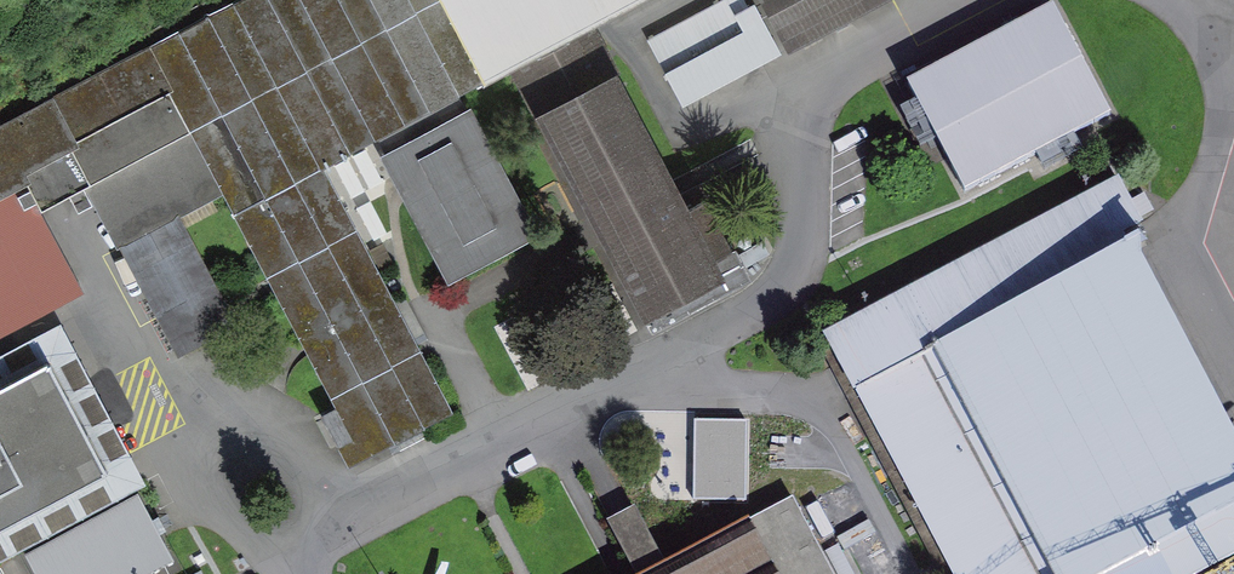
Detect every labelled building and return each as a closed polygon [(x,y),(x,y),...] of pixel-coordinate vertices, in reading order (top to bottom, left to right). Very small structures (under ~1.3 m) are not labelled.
[(0,123),(0,291),(12,313),(91,272),(55,203),(200,128),(372,457),(468,406),(345,169),(396,142),(467,279),(553,235),(481,97),(669,0),(238,0),(0,123)] [(785,72),(751,0),(719,0),(643,35),(682,120),(785,72)] [(895,10),(890,0),(759,0),(786,59),(895,10)] [(980,184),(1140,108),(1088,0),(1076,0),(926,72),(980,184)] [(552,115),(652,314),(728,277),(628,77),(552,115)] [(1096,205),(840,343),(966,573),(1110,573),(1233,507),(1233,458),(1096,205)] [(141,484),(58,336),(0,366),(0,556),(141,484)] [(32,557),(41,573),(139,573),(168,559),(137,501),(32,557)] [(751,531),(671,573),(774,573),(751,531)]
